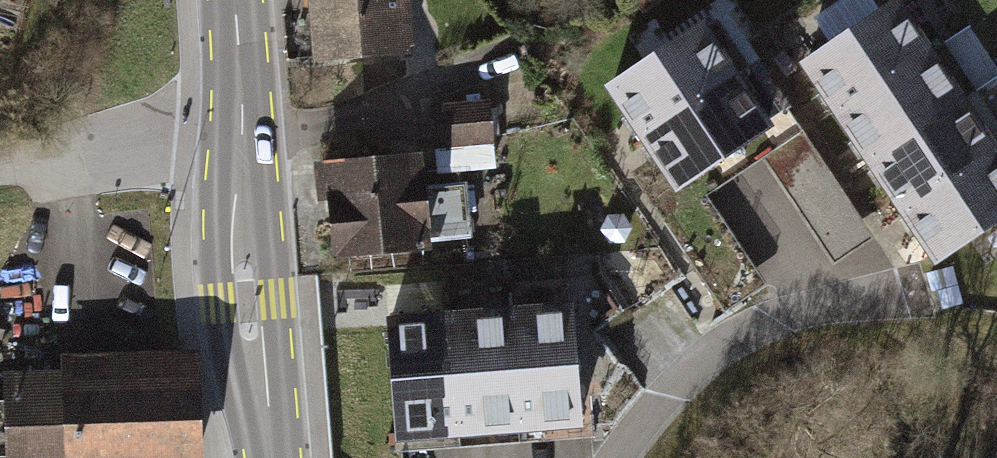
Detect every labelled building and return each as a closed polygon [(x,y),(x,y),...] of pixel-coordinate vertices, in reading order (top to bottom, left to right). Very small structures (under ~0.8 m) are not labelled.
[(322,60),(409,54),(405,0),(318,0),(322,60)] [(897,0),(893,0),(803,60),(837,110),(929,48),(897,0)] [(734,77),(699,26),(607,88),(642,139),(734,77)] [(963,98),(929,48),(837,110),(871,160),(963,98)] [(769,129),(734,78),(642,139),(677,191),(769,129)] [(996,147),(963,98),(871,160),(905,209),(996,147)] [(488,105),(437,109),(440,143),(492,138),(488,105)] [(876,233),(794,112),(656,205),(725,308),(768,280),(708,192),(764,154),(836,261),(876,233)] [(996,147),(905,209),(939,259),(996,220),(996,148),(996,147)] [(422,163),(320,171),(323,204),(336,203),(341,259),(429,252),(428,242),(471,239),(466,184),(424,187),(422,163)] [(578,310),(517,314),(526,437),(587,433),(578,310)] [(517,315),(455,319),(465,442),(526,437),(517,315)] [(455,319),(394,324),(403,447),(464,442),(455,319)] [(6,384),(8,457),(195,457),(192,377),(6,384)]
